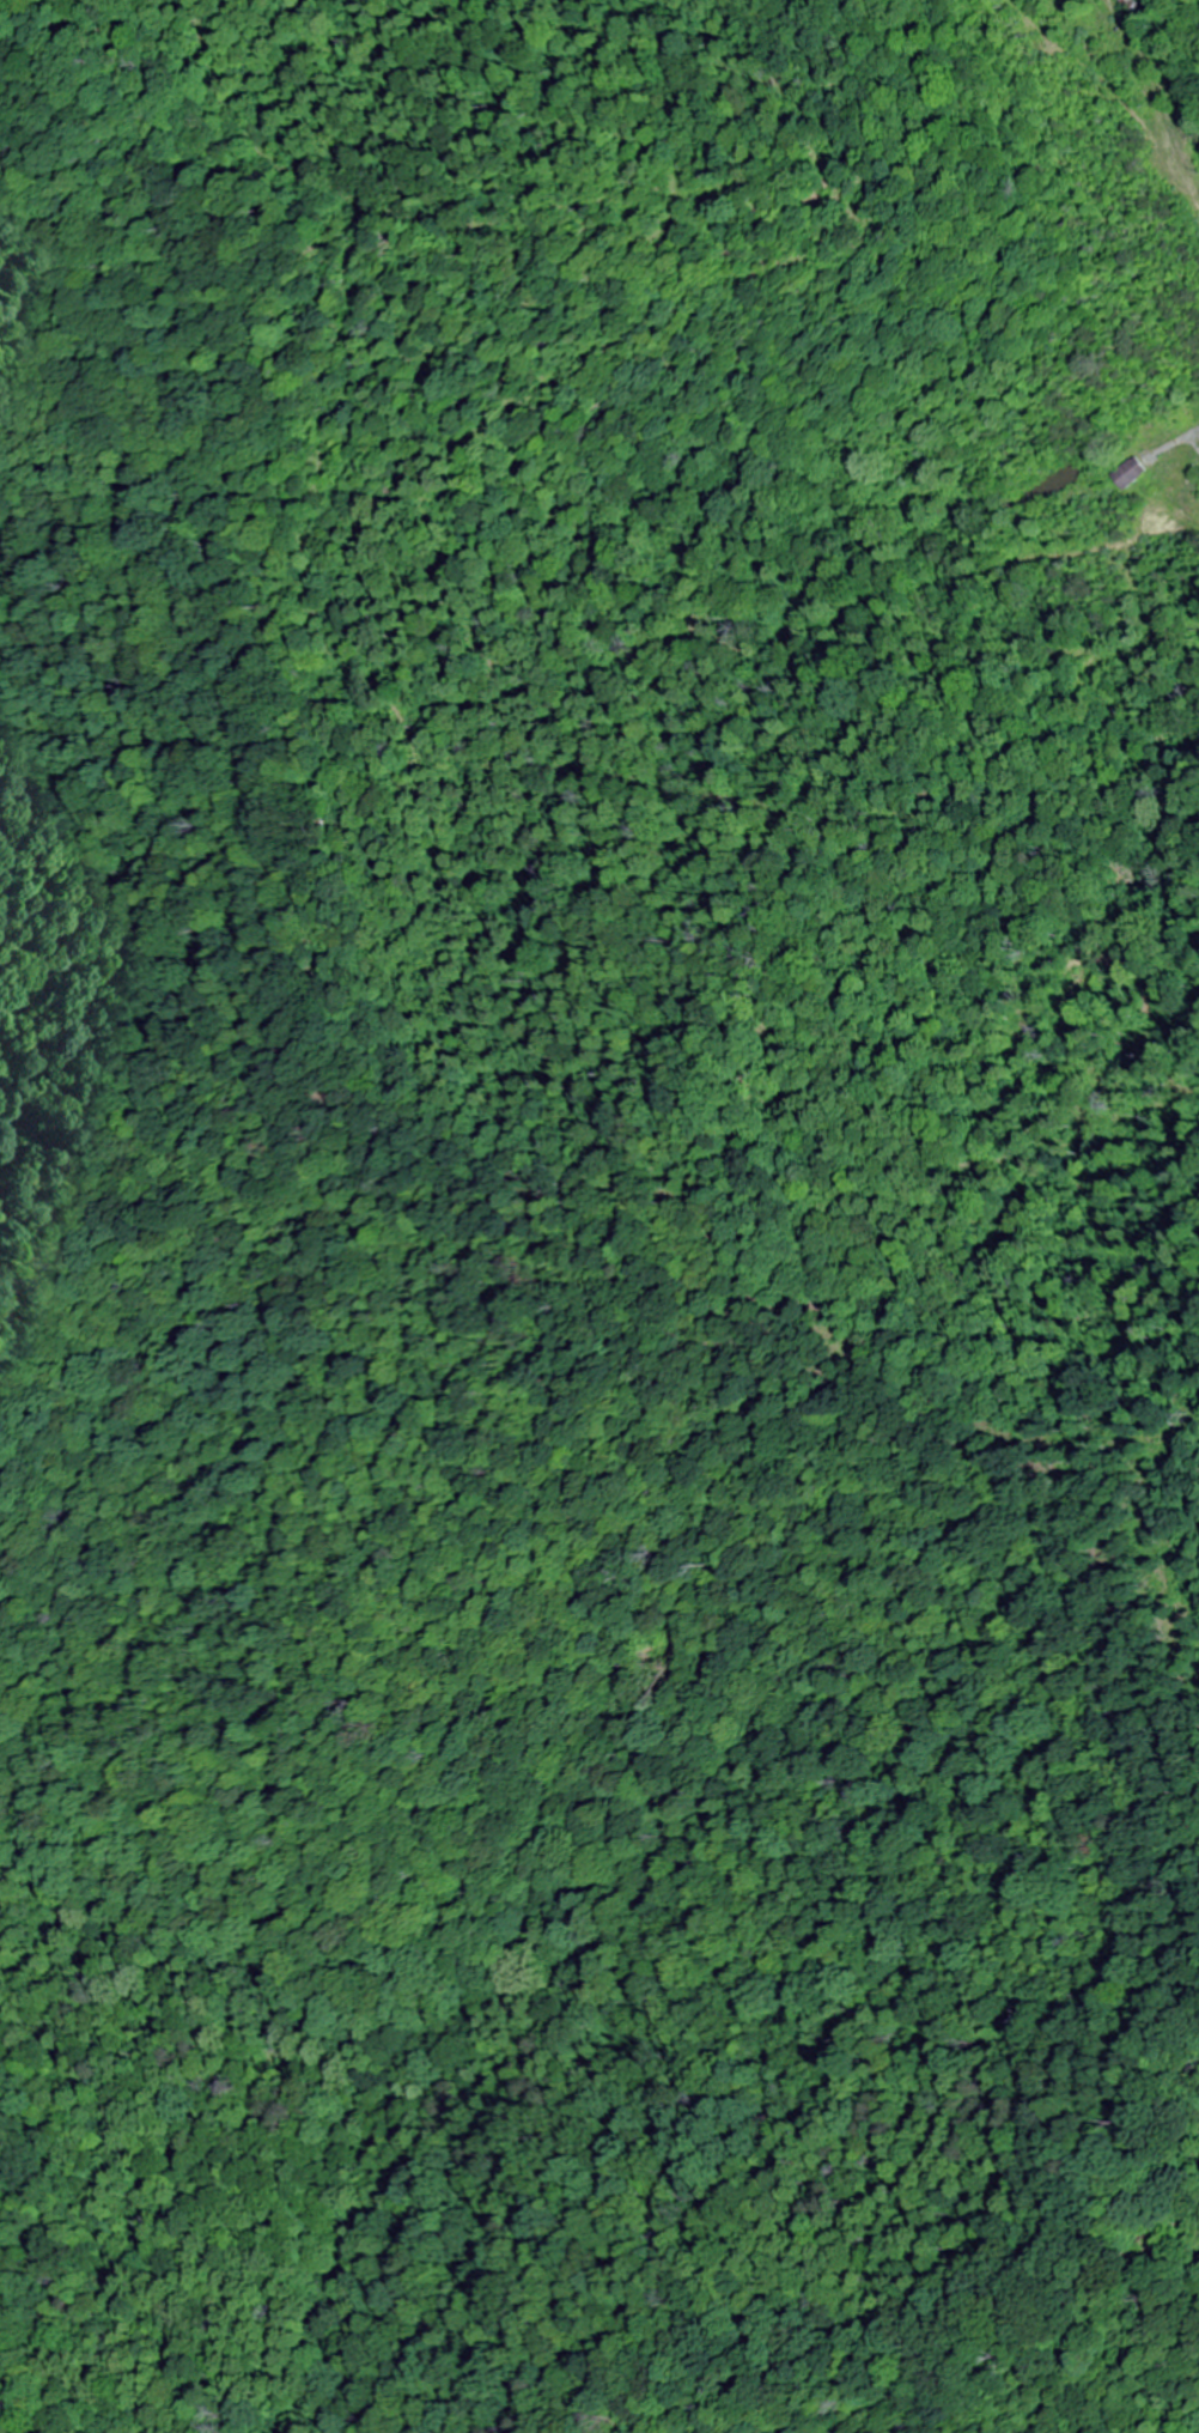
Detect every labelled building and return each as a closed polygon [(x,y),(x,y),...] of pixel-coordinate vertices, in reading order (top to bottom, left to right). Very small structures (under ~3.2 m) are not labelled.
[(1112,472),(1120,489),(1150,475),(1142,457),(1112,472)]
